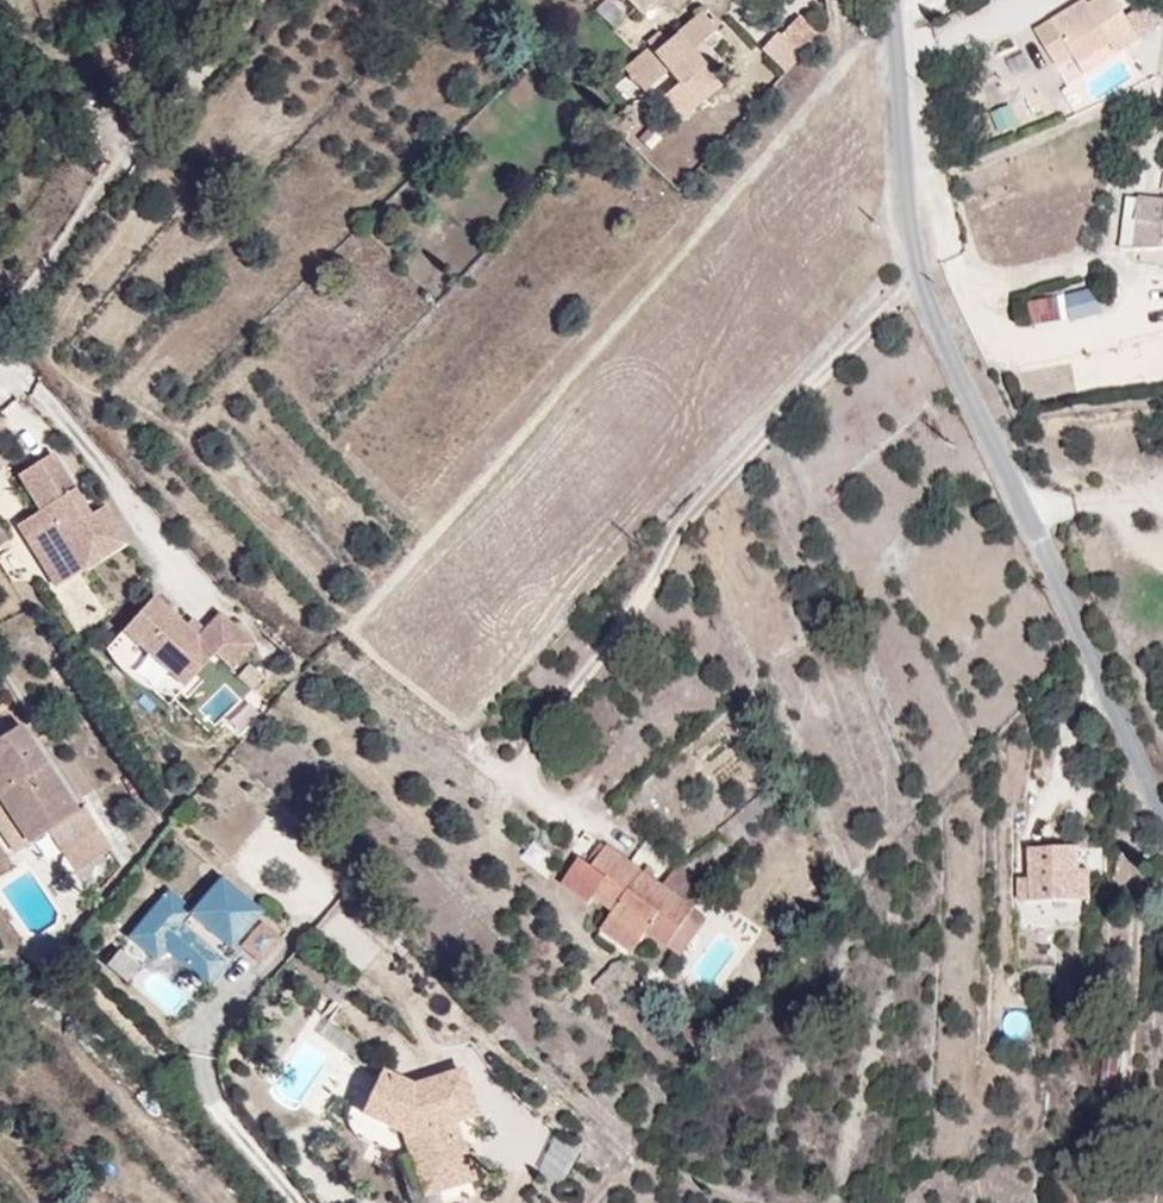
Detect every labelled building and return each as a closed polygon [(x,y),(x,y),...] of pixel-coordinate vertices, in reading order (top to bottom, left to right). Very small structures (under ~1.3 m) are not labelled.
[(669,21),(688,0),(642,0),(669,21)] [(1027,33),(1064,83),(1144,48),(1120,0),(1084,0),(1027,33)] [(673,127),(722,86),(691,49),(720,25),(704,6),(626,70),(673,127)] [(759,51),(784,72),(817,34),(793,13),(759,51)] [(990,112),(998,133),(1019,125),(1012,104),(990,112)] [(1135,197),(1120,247),(1162,261),(1162,202),(1135,197)] [(1099,291),(1027,297),(1030,322),(1101,316),(1099,291)] [(157,559),(114,483),(45,523),(86,598),(157,559)] [(267,661),(195,590),(146,649),(220,720),(267,661)] [(55,723),(0,755),(0,763),(66,844),(122,811),(55,723)] [(537,874),(557,858),(540,837),(520,853),(537,874)] [(731,910),(615,838),(581,877),(699,962),(731,910)] [(1061,843),(997,847),(1013,909),(1064,907),(1061,843)] [(315,934),(236,877),(174,948),(256,1007),(315,934)] [(1026,1039),(1029,1016),(1005,1012),(1001,1036),(1026,1039)] [(507,1107),(406,1069),(405,1123),(497,1181),(507,1107)] [(549,1140),(538,1176),(565,1185),(576,1149),(549,1140)]
